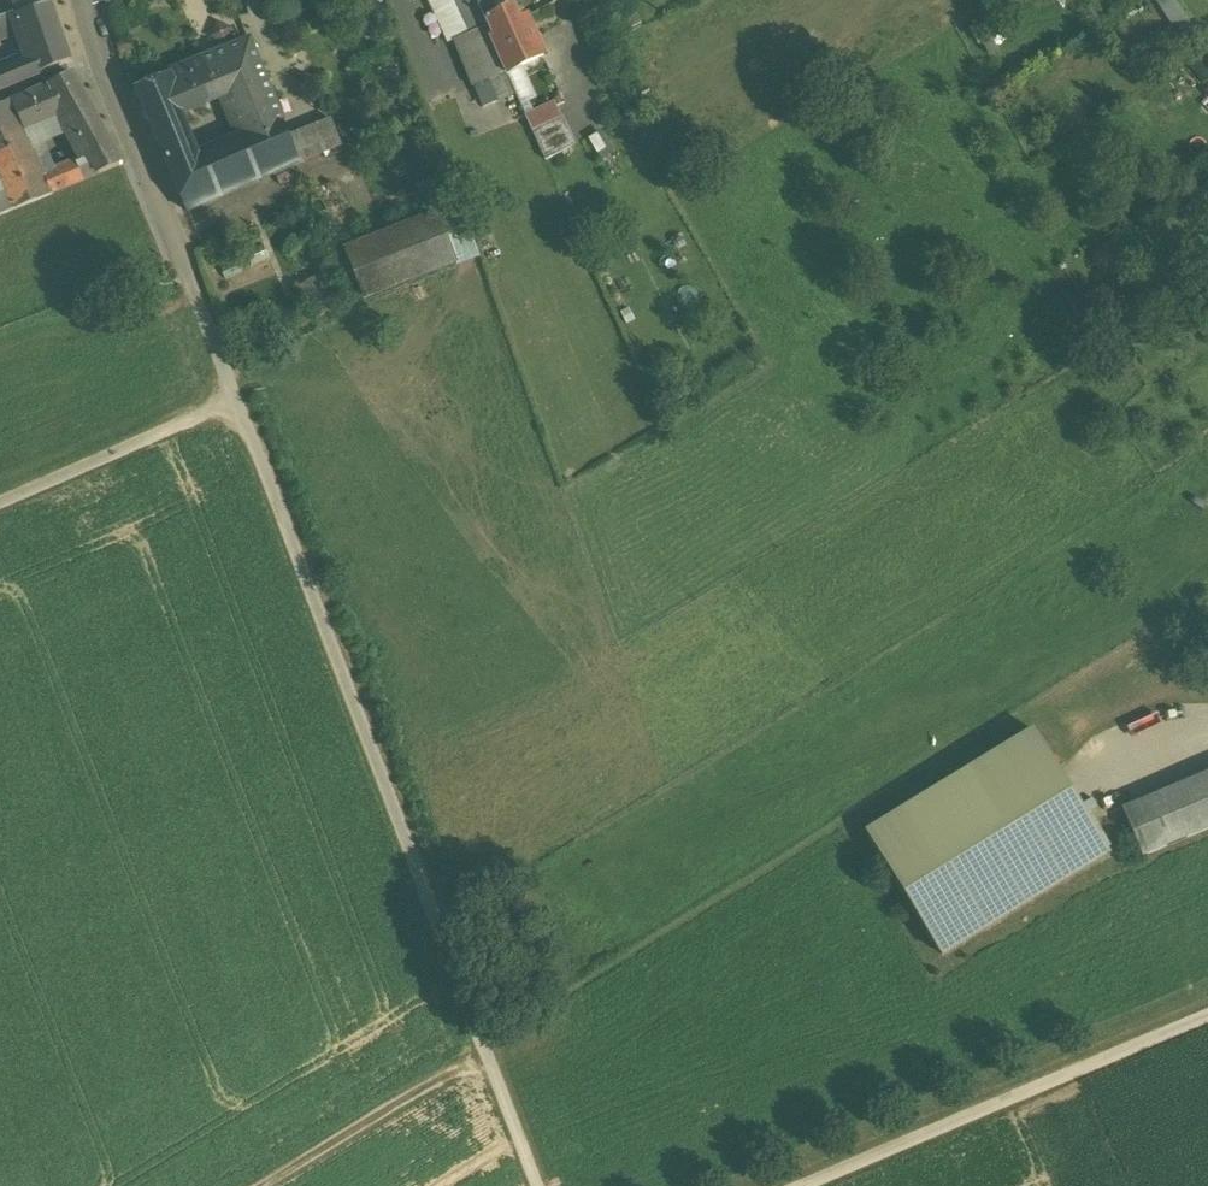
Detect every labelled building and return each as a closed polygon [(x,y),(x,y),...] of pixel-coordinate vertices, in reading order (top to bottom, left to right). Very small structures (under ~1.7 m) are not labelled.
[(19,14),(19,15),(51,4),(50,0),(14,0),(19,14)] [(448,43),(472,32),(457,0),(429,0),(448,43)] [(476,0),(457,0),(472,32),(472,33),(488,26),(476,0)] [(488,26),(492,36),(518,23),(518,22),(512,9),(498,16),(491,0),(476,0),(488,26)] [(543,10),(555,3),(553,0),(537,0),(543,10)] [(1175,0),(1155,0),(1179,36),(1192,27),(1175,0)] [(51,4),(19,15),(19,14),(16,15),(15,15),(20,29),(28,50),(33,52),(64,42),(51,4)] [(20,29),(15,15),(16,15),(15,12),(0,17),(0,36),(20,29)] [(492,36),(490,38),(506,74),(543,56),(526,18),(518,22),(518,23),(492,36)] [(488,26),(472,33),(477,43),(490,38),(492,36),(488,26)] [(477,43),(460,50),(474,86),(506,74),(490,38),(477,43)] [(249,41),(203,60),(219,98),(226,95),(245,139),(283,123),(249,41)] [(64,42),(33,52),(35,57),(43,73),(70,61),(64,42)] [(31,78),(43,73),(35,57),(18,64),(0,71),(0,90),(31,78)] [(203,60),(135,88),(157,140),(178,132),(172,118),(179,115),(219,98),(203,60)] [(91,108),(72,74),(11,101),(24,131),(26,130),(60,116),(67,113),(70,118),(91,108)] [(0,105),(0,184),(0,185),(12,212),(53,194),(45,177),(32,147),(26,130),(24,131),(11,101),(0,105)] [(552,106),(526,118),(533,132),(559,120),(552,106)] [(114,149),(104,132),(91,108),(70,118),(67,113),(60,116),(72,137),(77,134),(81,142),(89,159),(98,175),(123,164),(114,149)] [(179,115),(172,118),(178,132),(185,149),(191,163),(197,160),(179,115)] [(326,121),(288,136),(283,124),(282,125),(297,162),(298,162),(298,164),(337,148),(326,121)] [(283,123),(245,139),(245,140),(197,160),(191,163),(185,149),(164,158),(187,212),(298,164),(298,162),(297,162),(282,125),(283,124),(283,123)] [(178,132),(157,140),(164,158),(185,149),(178,132)] [(566,132),(539,146),(546,161),(572,147),(566,132)] [(89,159),(45,177),(52,194),(98,175),(89,159)] [(12,212),(0,185),(0,217),(12,212)] [(437,216),(345,252),(363,298),(455,262),(437,216)] [(321,271),(296,288),(318,320),(343,302),(321,271)] [(1108,854),(1033,731),(867,832),(942,955),(1108,854)] [(1122,809),(1142,857),(1207,829),(1207,773),(1122,809)]
